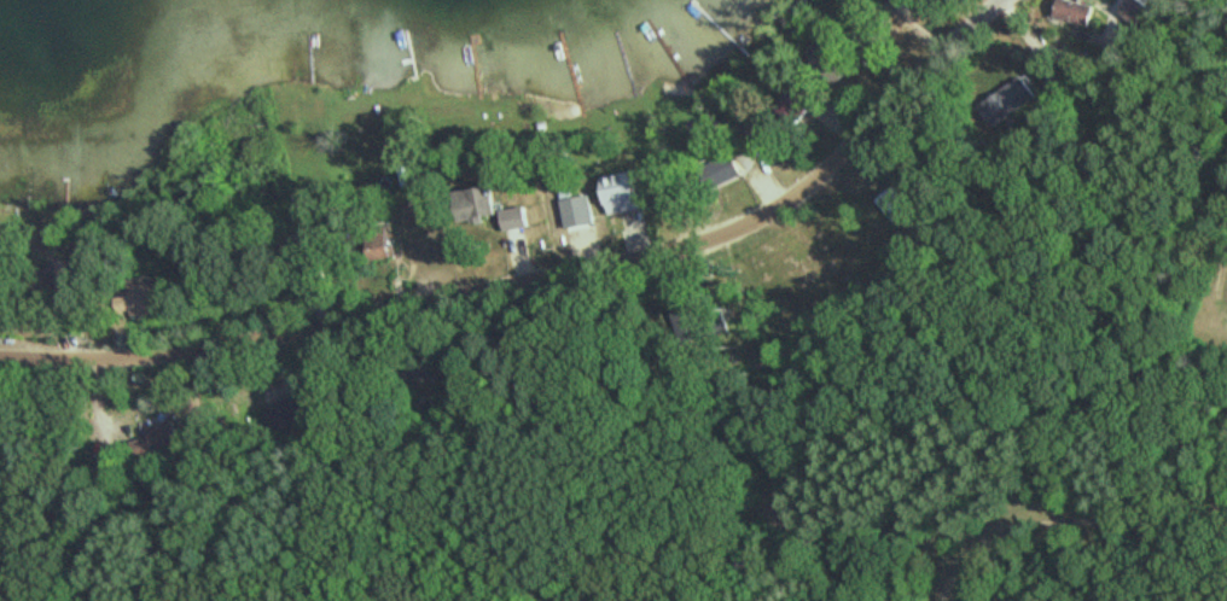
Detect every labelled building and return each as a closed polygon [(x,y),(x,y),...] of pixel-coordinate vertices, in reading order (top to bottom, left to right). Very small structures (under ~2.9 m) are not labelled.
[(1095,0),(1085,0),(1083,4),(1071,0),(1062,0),(1056,18),(1090,30),(1100,2),(1095,0)] [(1154,15),(1140,0),(1137,0),(1122,13),(1137,30),(1154,15)] [(1040,99),(1026,78),(981,110),(995,130),(1040,99)] [(754,127),(762,157),(782,152),(774,122),(754,127)] [(718,189),(741,181),(735,162),(712,170),(718,189)] [(490,187),(452,199),(461,227),(499,214),(490,187)] [(605,194),(610,220),(642,214),(637,188),(605,194)] [(83,274),(59,263),(47,290),(70,301),(83,274)] [(156,319),(156,286),(135,286),(135,297),(124,297),(124,319),(156,319)] [(269,402),(280,423),(299,413),(288,392),(269,402)] [(147,430),(150,439),(130,445),(137,468),(183,453),(173,422),(147,430)]
